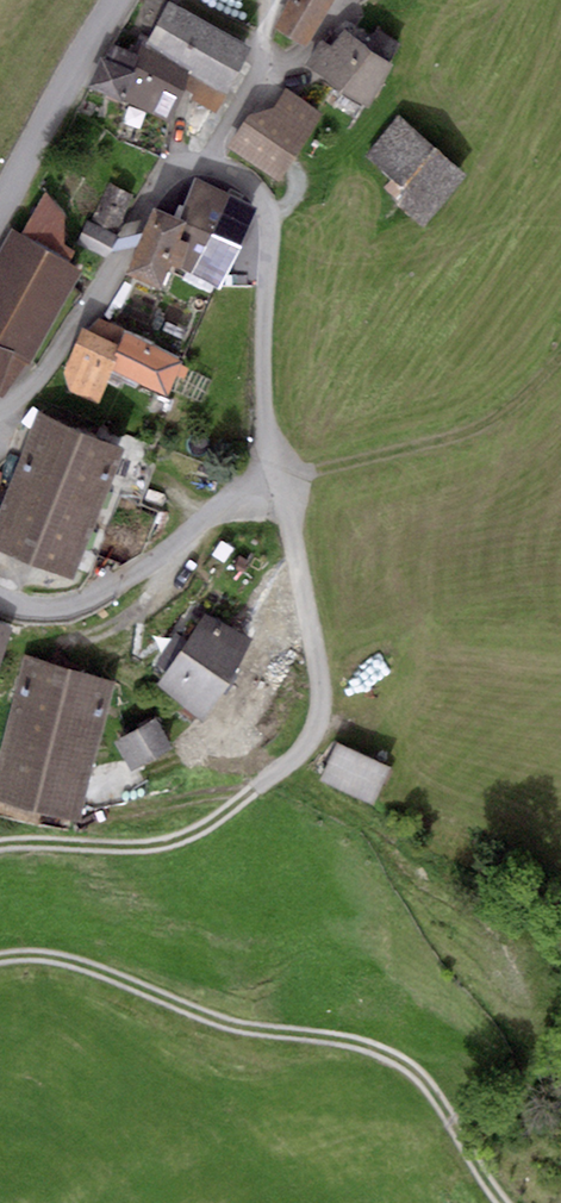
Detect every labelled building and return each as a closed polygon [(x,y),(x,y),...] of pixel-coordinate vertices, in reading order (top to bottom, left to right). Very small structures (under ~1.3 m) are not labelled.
[(165,0),(149,0),(129,38),(143,46),(193,72),(185,87),(194,92),(190,100),(216,114),(252,46),(165,0)] [(274,27),(306,45),(332,0),(289,0),(274,27)] [(363,43),(345,31),(329,47),(320,41),(306,65),(366,108),(395,64),(391,62),(401,45),(376,26),(363,43)] [(103,58),(100,57),(88,87),(167,123),(185,87),(193,72),(143,46),(139,56),(113,44),(103,58)] [(285,89),(274,106),(248,115),(230,145),(281,180),(322,113),(285,89)] [(465,175),(398,118),(365,156),(406,191),(395,203),(422,226),(465,175)] [(177,218),(185,221),(169,262),(218,288),(256,207),(195,179),(177,218)] [(135,197),(110,184),(90,223),(114,235),(135,197)] [(45,193),(20,233),(11,229),(0,251),(0,398),(81,271),(69,263),(75,250),(64,244),(64,214),(45,193)] [(154,207),(127,274),(158,288),(169,262),(185,221),(177,218),(154,207)] [(87,221),(76,244),(106,259),(117,236),(114,235),(90,223),(87,221)] [(117,345),(82,327),(63,370),(70,391),(99,403),(106,381),(118,387),(122,382),(133,389),(139,384),(167,395),(182,361),(124,328),(117,345)] [(40,415),(0,515),(0,551),(71,579),(107,489),(123,495),(141,503),(157,462),(40,415)] [(253,640),(204,614),(186,641),(175,633),(157,664),(166,671),(158,682),(203,720),(253,640)] [(0,624),(0,658),(11,628),(0,624)] [(28,656),(0,759),(0,802),(79,820),(83,806),(143,796),(131,772),(124,758),(94,765),(115,682),(28,656)] [(115,740),(124,758),(131,772),(172,752),(156,720),(115,740)] [(391,767),(335,743),(319,780),(375,804),(391,767)]
